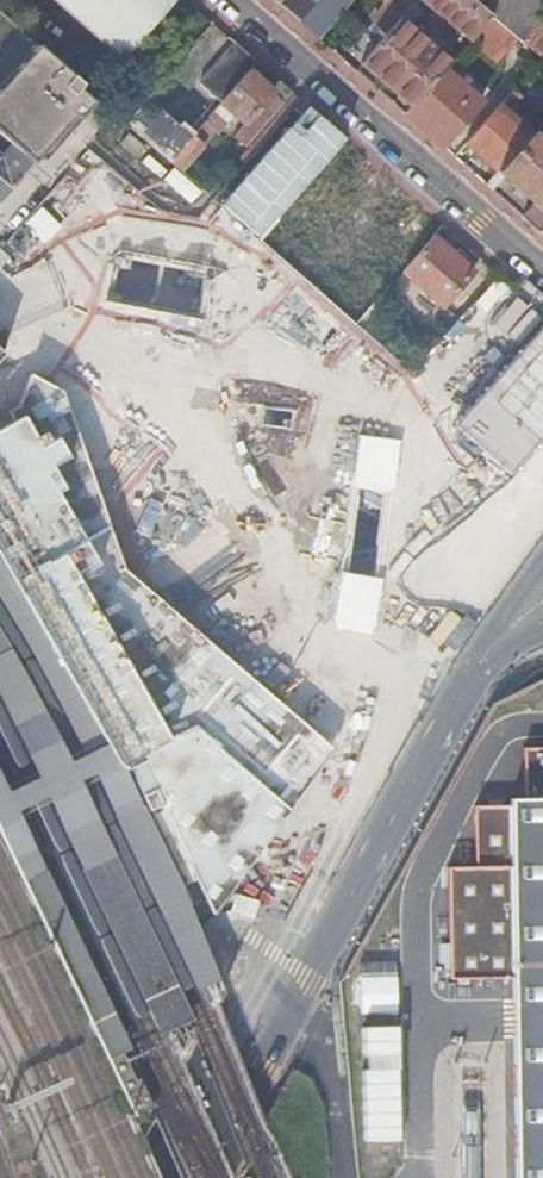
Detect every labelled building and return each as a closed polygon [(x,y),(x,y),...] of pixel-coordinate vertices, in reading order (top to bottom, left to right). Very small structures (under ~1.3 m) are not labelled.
[(123,59),(173,0),(56,0),(64,7),(68,11),(90,30),(106,44),(123,59)] [(279,4),(320,40),(354,0),(275,0),(279,4)] [(383,10),(381,10),(376,15),(377,17),(374,20),(389,33),(400,20),(417,1),(418,0),(392,0),(383,10)] [(471,0),(423,0),(435,10),(431,15),(440,23),(444,18),(470,39),(490,16),(478,6),(471,0)] [(478,6),(490,16),(516,38),(522,42),(539,21),(542,16),(542,0),(483,0),(478,6)] [(421,12),(417,1),(400,20),(389,33),(362,64),(399,96),(411,107),(444,70),(450,62),(438,52),(442,48),(429,36),(424,40),(409,28),(418,18),(417,17),(421,12)] [(516,38),(490,16),(470,39),(496,61),(516,38)] [(522,42),(541,58),(542,60),(542,24),(539,21),(522,42)] [(0,89),(0,135),(12,145),(32,163),(40,155),(42,158),(79,118),(94,101),(78,87),(81,83),(38,45),(34,41),(17,60),(22,64),(0,89)] [(184,103),(205,122),(249,72),(257,63),(241,48),(236,44),(184,103)] [(448,74),(444,70),(411,107),(405,114),(442,147),(455,132),(481,103),(449,74),(448,74)] [(191,138),(170,162),(180,171),(215,132),(218,134),(236,114),(246,123),(233,136),(246,148),(289,99),(293,94),(278,81),(269,90),(260,82),(249,72),(205,122),(191,138)] [(519,100),(510,93),(500,105),(464,147),(481,161),(496,174),(531,133),(512,117),(517,111),(513,107),(519,100)] [(147,99),(126,122),(170,162),(191,138),(147,99)] [(486,185),(492,191),(503,179),(519,192),(534,205),(522,217),(540,233),(542,230),(542,144),(531,133),(496,174),(486,185)] [(32,163),(12,145),(2,157),(0,156),(0,200),(32,163)] [(394,192),(359,161),(330,193),(388,244),(403,228),(417,212),(394,192)] [(278,219),(260,240),(356,325),(374,304),(369,299),(289,228),(278,219)] [(451,254),(433,237),(404,270),(402,272),(442,307),(472,273),(451,254)] [(402,272),(404,270),(396,264),(390,270),(398,276),(402,272)] [(500,277),(426,369),(471,406),(519,346),(509,338),(521,323),(535,306),(500,277)] [(364,616),(414,615),(413,583),(364,584),(364,616)] [(529,744),(530,796),(513,796),(519,1177),(542,1177),(542,744),(529,744)] [(460,988),(449,989),(450,1039),(498,1038),(497,985),(515,985),(511,812),(456,813),(459,952),(460,988)] [(448,953),(449,989),(460,988),(459,952),(448,953)] [(364,959),(365,1020),(403,1019),(402,958),(364,959)] [(366,1099),(426,1104),(437,1105),(437,1085),(355,1079),(354,1098),(366,1099)] [(423,1136),(426,1104),(366,1099),(363,1131),(423,1136)]
